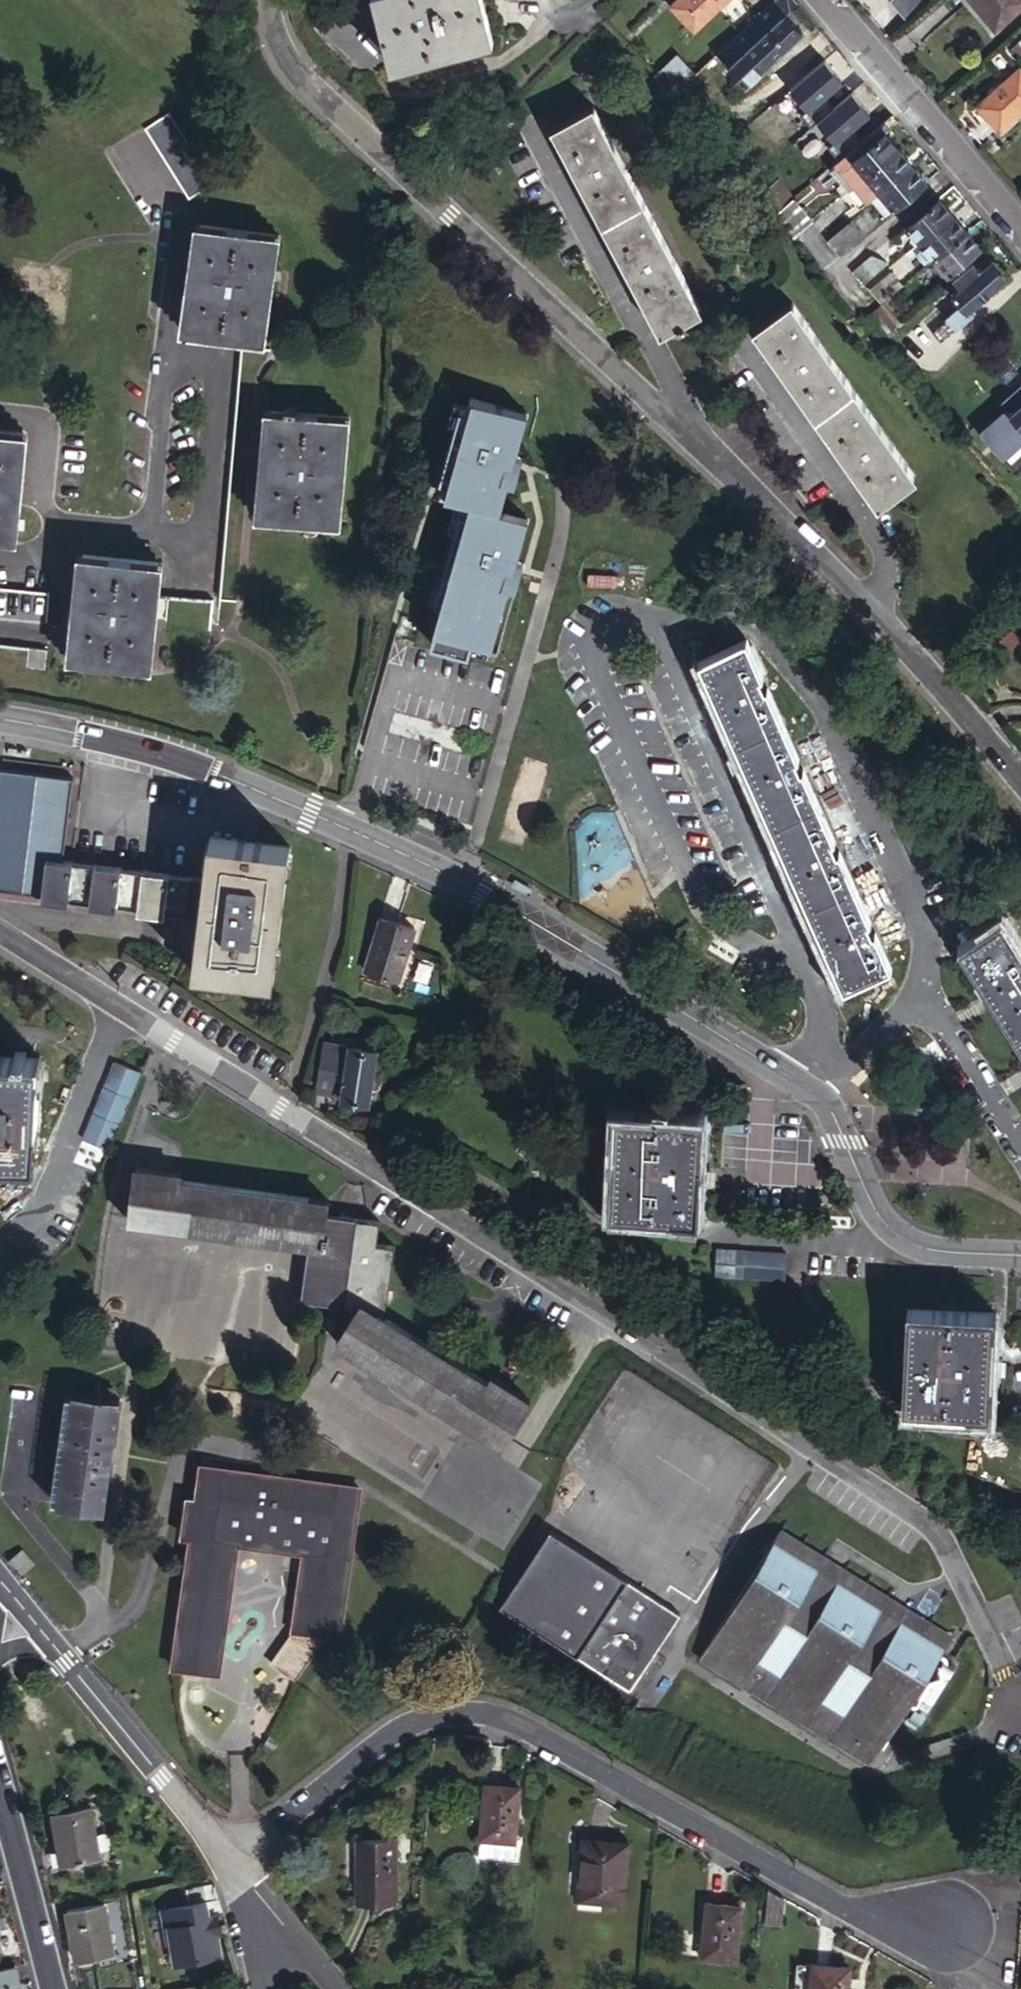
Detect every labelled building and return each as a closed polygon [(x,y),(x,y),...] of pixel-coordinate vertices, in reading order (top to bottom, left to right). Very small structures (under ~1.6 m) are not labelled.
[(394,64),(495,39),(485,0),(377,0),(394,64)] [(672,2),(695,26),(722,0),(675,0),(672,2)] [(797,0),(771,0),(719,49),(731,61),(728,63),(746,82),(802,30),(786,12),(797,1),(797,0)] [(904,18),(925,0),(888,0),(904,18)] [(995,27),(1020,6),(1020,0),(973,0),(995,27)] [(675,55),(653,74),(670,94),(693,75),(675,55)] [(1018,67),(977,103),(999,130),(1020,110),(1020,69),(1018,67)] [(701,309),(595,104),(554,125),(660,331),(701,309)] [(166,116),(146,130),(191,197),(211,184),(166,116)] [(899,146),(879,123),(835,162),(853,183),(899,146)] [(912,163),(899,146),(853,183),(848,188),(844,191),(858,208),(873,196),(912,163)] [(853,183),(835,162),(829,166),(848,188),(853,183)] [(926,180),(912,163),(873,196),(888,213),(926,180)] [(769,185),(785,203),(794,195),(779,177),(769,185)] [(763,197),(775,211),(785,203),(769,185),(765,188),(768,192),(763,197)] [(785,203),(775,211),(794,233),(814,218),(794,195),(785,203)] [(954,212),(940,195),(907,223),(921,240),(954,212)] [(968,228),(954,212),(921,240),(935,256),(968,228)] [(827,238),(839,253),(863,233),(852,219),(827,238)] [(181,330),(242,335),(267,336),(275,229),(189,223),(181,330)] [(981,245),(968,228),(935,256),(949,273),(981,245)] [(871,253),(854,268),(864,279),(885,261),(881,256),(871,253)] [(981,267),(974,259),(955,274),(962,283),(954,290),(963,301),(948,314),(958,326),(975,312),(971,306),(1007,275),(992,257),(981,267)] [(870,286),(882,300),(890,293),(902,283),(891,269),(870,286)] [(882,300),(865,314),(883,335),(903,318),(893,307),(898,303),(890,293),(882,300)] [(795,298),(753,327),(878,505),(920,475),(795,298)] [(267,336),(242,335),(221,597),(246,600),(253,504),(261,400),(267,336)] [(1002,398),(1008,404),(982,428),(1005,454),(1020,439),(1020,382),(1002,398)] [(471,409),(451,499),(510,512),(529,422),(471,409)] [(266,419),(259,523),(346,529),(354,426),(266,419)] [(20,538),(28,432),(0,430),(0,537),(20,538)] [(466,505),(437,642),(498,655),(528,518),(466,505)] [(154,615),(156,588),(158,552),(75,547),(68,656),(151,661),(154,615)] [(48,616),(50,588),(0,584),(0,614),(48,616)] [(214,591),(156,588),(154,615),(213,618),(214,591)] [(24,669),(25,659),(40,659),(40,641),(0,639),(0,668),(24,669)] [(794,739),(751,641),(704,661),(849,992),(896,972),(884,944),(794,739)] [(63,859),(75,774),(0,765),(0,890),(40,894),(44,856),(63,859)] [(217,840),(213,876),(207,926),(202,980),(281,989),(296,849),(217,840)] [(207,926),(213,876),(63,859),(44,856),(40,894),(39,905),(207,926)] [(385,914),(369,968),(404,978),(420,925),(385,914)] [(965,954),(1020,1044),(1020,946),(1009,927),(965,954)] [(327,1036),(319,1085),(347,1089),(347,1093),(373,1097),(381,1043),(327,1036)] [(34,1156),(39,1058),(38,1056),(36,1056),(0,1054),(0,1154),(34,1156)] [(85,1140),(107,1148),(139,1071),(111,1060),(80,1137),(85,1140)] [(708,1110),(620,1105),(619,1128),(615,1199),(614,1207),(702,1211),(708,1110)] [(322,1249),(327,1216),(329,1203),(183,1181),(184,1175),(143,1169),(135,1221),(178,1227),(229,1235),(310,1247),(322,1249)] [(382,1224),(327,1216),(322,1249),(310,1247),(301,1303),(341,1309),(349,1315),(358,1300),(390,1321),(402,1252),(377,1249),(382,1224)] [(721,1242),(718,1268),(787,1274),(789,1247),(721,1242)] [(490,1385),(390,1321),(358,1300),(349,1315),(333,1340),(502,1449),(533,1400),(495,1377),(490,1385)] [(912,1306),(906,1408),(993,1414),(999,1311),(912,1306)] [(81,1395),(62,1510),(105,1517),(124,1402),(116,1401),(118,1390),(101,1387),(99,1398),(81,1395)] [(304,1568),(291,1645),(332,1652),(339,1653),(365,1498),(206,1472),(200,1508),(189,1506),(182,1549),(194,1551),(172,1679),(217,1686),(239,1558),(304,1568)] [(885,1759),(919,1703),(963,1630),(935,1613),(929,1609),(930,1607),(913,1597),(911,1599),(836,1555),(839,1552),(823,1543),(822,1546),(787,1525),(709,1655),(885,1759)] [(653,1607),(660,1595),(553,1531),(505,1612),(639,1691),(680,1622),(653,1607)] [(6,1559),(17,1573),(32,1562),(21,1548),(6,1559)] [(687,1611),(660,1595),(653,1607),(680,1622),(687,1611)] [(332,1652),(291,1645),(267,1664),(283,1687),(332,1652)] [(498,1780),(491,1851),(528,1854),(535,1784),(498,1780)] [(50,1808),(59,1865),(97,1858),(88,1801),(50,1808)] [(577,1832),(572,1897),(613,1901),(619,1836),(577,1832)] [(373,1833),(367,1894),(405,1897),(410,1836),(373,1833)] [(794,1927),(796,1902),(794,1901),(780,1893),(777,1925),(794,1927)] [(219,1894),(164,1905),(179,1975),(234,1964),(219,1894)] [(713,1900),(707,1967),(745,1970),(752,1904),(713,1900)] [(67,1914),(75,1964),(113,1957),(105,1907),(67,1914)] [(13,1960),(0,1963),(0,1988),(18,1988),(13,1960)] [(819,1988),(856,1988),(857,1969),(820,1965),(819,1988)]
